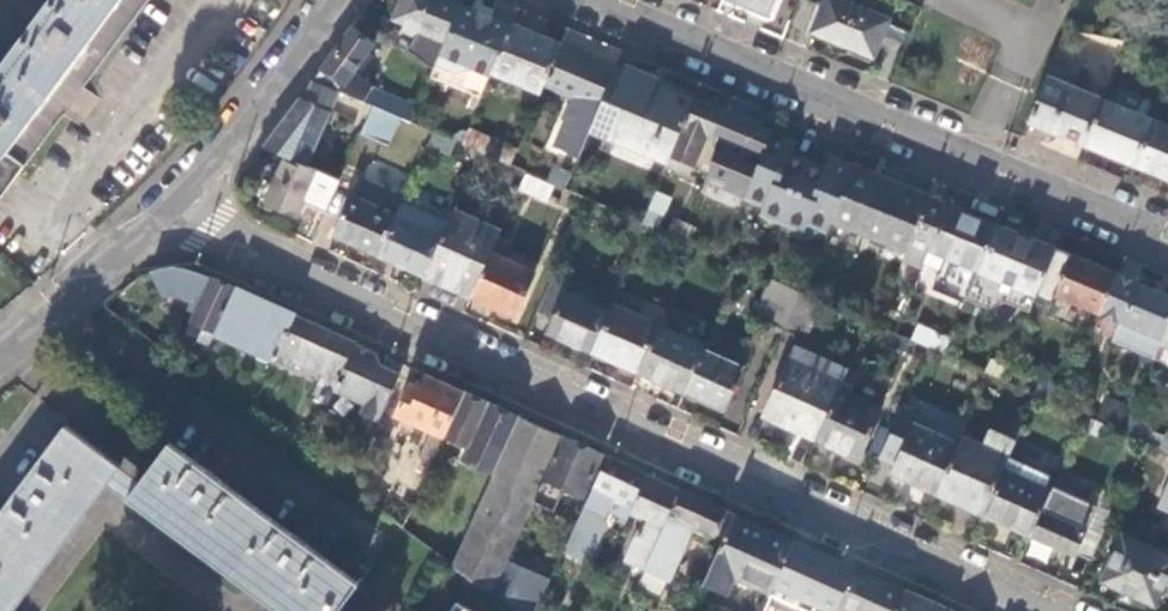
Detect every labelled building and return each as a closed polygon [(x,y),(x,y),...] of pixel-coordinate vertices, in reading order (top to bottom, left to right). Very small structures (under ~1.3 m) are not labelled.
[(23,168),(148,0),(53,0),(0,71),(0,150),(23,168)] [(460,5),(449,0),(403,0),(395,20),(404,23),(402,29),(443,47),(460,5)] [(769,14),(774,0),(736,0),(769,14)] [(873,57),(890,21),(838,0),(825,0),(811,32),(873,57)] [(491,17),(460,5),(443,47),(436,65),(458,74),(470,67),(490,76),(492,73),(507,36),(488,28),(491,17)] [(507,36),(511,25),(491,17),(488,28),(507,36)] [(560,47),(511,25),(507,36),(492,73),(541,94),(543,90),(560,47)] [(353,26),(313,81),(340,93),(365,104),(373,87),(359,76),(373,58),(367,53),(375,43),(353,26)] [(615,70),(560,47),(543,90),(572,102),(555,144),(581,155),(591,130),(615,70)] [(1029,121),(1086,145),(1104,101),(1067,86),(1073,71),(1053,63),(1029,121)] [(693,101),(616,69),(615,70),(591,130),(668,163),(693,101)] [(340,93),(313,81),(300,111),(293,108),(267,143),(288,153),(309,162),(340,93)] [(365,104),(373,108),(402,119),(411,123),(417,108),(373,87),(365,104)] [(724,114),(693,101),(668,163),(667,166),(689,176),(706,135),(714,139),(724,114)] [(1086,145),(1135,166),(1153,122),(1104,101),(1086,145)] [(389,145),(402,119),(373,108),(362,133),(389,145)] [(771,134),(724,114),(714,139),(699,179),(743,198),(771,134)] [(1167,179),(1167,128),(1153,122),(1135,166),(1167,179)] [(517,152),(468,130),(462,146),(481,154),(511,166),(517,152)] [(481,154),(462,146),(434,133),(429,144),(476,165),(481,154)] [(796,144),(771,134),(743,198),(743,200),(763,207),(759,216),(782,225),(809,162),(791,154),(796,144)] [(309,162),(288,153),(266,203),(298,216),(320,167),(309,162)] [(823,168),(809,162),(782,225),(803,233),(806,224),(826,232),(831,221),(853,167),(829,157),(823,168)] [(397,190),(402,170),(369,161),(364,182),(397,190)] [(566,190),(573,174),(557,167),(549,183),(555,186),(566,190)] [(927,198),(853,167),(831,221),(905,252),(927,198)] [(549,183),(528,174),(520,190),(548,203),(555,186),(549,183)] [(355,244),(379,254),(402,203),(374,189),(367,203),(352,196),(336,235),(355,244)] [(671,197),(656,191),(643,224),(656,230),(671,197)] [(948,206),(927,198),(905,252),(902,259),(922,267),(929,251),(948,206)] [(399,263),(426,275),(449,224),(402,203),(379,254),(399,263)] [(998,226),(948,206),(929,251),(980,271),(998,226)] [(454,288),(472,297),(499,237),(502,231),(456,210),(449,224),(426,275),(454,288)] [(676,238),(685,225),(674,220),(667,234),(676,238)] [(696,229),(685,225),(676,238),(685,242),(689,244),(696,229)] [(1055,250),(998,226),(980,271),(967,301),(990,310),(1004,304),(1028,313),(1055,250)] [(499,237),(472,297),(494,307),(515,316),(535,273),(502,257),(509,241),(499,237)] [(696,247),(689,244),(685,242),(678,258),(689,263),(696,247)] [(1100,313),(1116,276),(1069,256),(1053,293),(1100,313)] [(622,287),(625,280),(609,272),(606,279),(622,287)] [(571,283),(555,274),(538,309),(556,318),(567,293),(571,283)] [(1116,276),(1100,313),(1119,321),(1111,341),(1153,359),(1159,342),(1167,321),(1167,298),(1116,276)] [(216,334),(237,289),(222,282),(212,277),(192,322),(205,327),(201,336),(198,341),(210,347),(216,334)] [(567,341),(592,352),(613,307),(622,287),(606,279),(594,305),(567,293),(556,318),(548,333),(567,341)] [(754,317),(784,330),(800,292),(771,279),(754,317)] [(278,352),(295,315),(260,299),(237,289),(216,334),(274,361),(278,352)] [(613,362),(637,373),(659,327),(613,307),(592,352),(613,362)] [(334,391),(356,343),(325,328),(295,315),(278,352),(322,372),(312,393),(329,402),(334,391)] [(1159,342),(1167,346),(1167,321),(1159,342)] [(205,327),(192,322),(188,329),(201,336),(205,327)] [(663,385),(684,394),(705,348),(659,327),(637,373),(663,385)] [(705,348),(684,394),(706,404),(724,413),(754,348),(714,330),(705,348)] [(927,347),(929,348),(945,355),(951,341),(933,333),(927,347)] [(388,357),(384,364),(378,353),(356,343),(334,391),(364,404),(361,411),(380,420),(404,364),(388,357)] [(789,426),(816,439),(848,367),(830,359),(825,367),(794,353),(766,416),(789,426)] [(991,360),(985,372),(988,374),(1001,379),(1006,367),(991,360)] [(848,367),(816,439),(838,448),(859,457),(881,409),(849,393),(857,372),(848,367)] [(445,435),(465,392),(443,381),(427,374),(422,387),(409,381),(395,412),(434,429),(445,435)] [(495,473),(520,416),(492,404),(465,392),(445,435),(469,445),(463,458),(495,473)] [(1122,432),(1128,417),(1130,412),(1106,401),(1097,421),(1110,427),(1122,432)] [(1097,421),(1084,415),(1079,427),(1105,439),(1110,427),(1097,421)] [(501,577),(535,500),(563,436),(537,424),(520,416),(495,473),(461,546),(452,566),(493,595),(501,577)] [(1149,425),(1128,417),(1122,432),(1143,441),(1149,425)] [(914,482),(935,492),(957,442),(915,423),(892,473),(914,482)] [(101,480),(115,462),(64,426),(0,514),(0,610),(5,610),(101,480)] [(428,474),(445,435),(434,429),(416,468),(428,474)] [(954,500),(983,513),(1002,468),(1016,439),(993,430),(986,445),(961,435),(957,442),(935,492),(954,500)] [(354,475),(349,489),(358,496),(366,480),(398,495),(408,472),(390,464),(402,440),(391,435),(381,431),(359,477),(354,475)] [(583,497),(602,453),(578,443),(563,436),(535,500),(555,509),(564,488),(583,497)] [(133,492),(294,610),(337,610),(358,583),(170,443),(141,483),(133,492)] [(632,508),(647,474),(609,457),(587,504),(606,514),(612,499),(632,508)] [(115,462),(101,480),(128,499),(133,492),(141,483),(115,462)] [(1004,523),(1031,535),(1051,491),(1002,468),(983,513),(1004,523)] [(626,559),(645,567),(680,489),(655,478),(647,474),(632,508),(630,512),(646,519),(639,532),(638,531),(626,559)] [(1051,491),(1031,535),(1055,545),(1074,553),(1095,506),(1053,487),(1051,491)] [(714,533),(725,509),(700,498),(680,489),(645,567),(670,579),(692,530),(704,535),(706,530),(714,533)] [(411,511),(403,529),(452,566),(461,546),(411,511)] [(776,584),(795,541),(762,526),(734,513),(703,583),(727,593),(734,581),(771,597),(776,584)] [(1155,604),(1166,577),(1167,574),(1167,554),(1122,534),(1102,580),(1155,604)] [(856,568),(815,550),(795,541),(776,584),(833,610),(835,610),(856,568)] [(904,590),(879,579),(856,568),(835,610),(894,610),(904,590)] [(493,595),(517,610),(536,610),(543,597),(501,577),(493,595)] [(930,602),(904,590),(894,610),(951,610),(930,602)]
